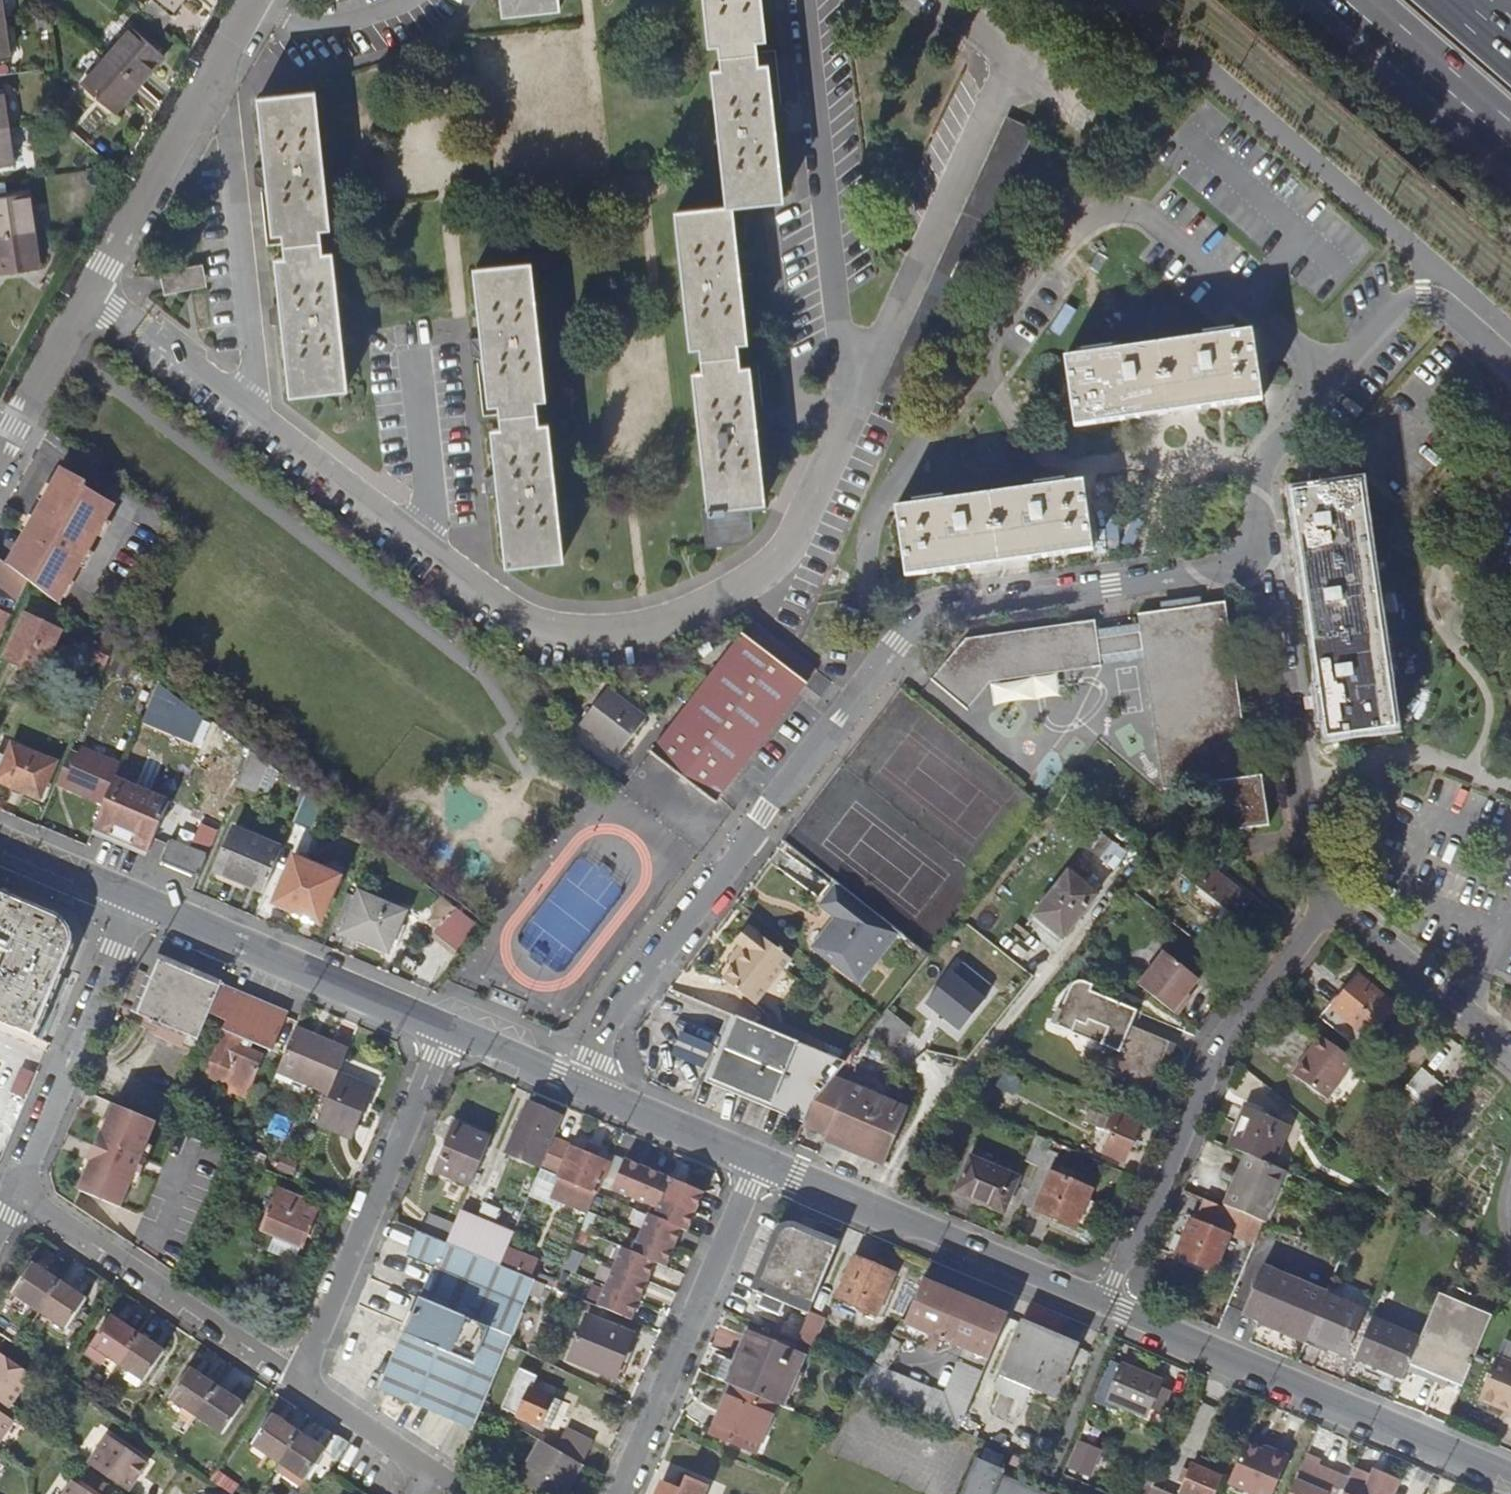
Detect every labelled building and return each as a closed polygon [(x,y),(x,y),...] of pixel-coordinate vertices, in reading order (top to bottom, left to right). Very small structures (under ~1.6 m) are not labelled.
[(181,0),(161,0),(173,9),(181,0)] [(499,14),(554,8),(554,0),(498,0),(499,14)] [(704,45),(714,44),(716,69),(707,70),(721,207),(728,206),(777,201),(770,130),(781,129),(780,113),(768,114),(763,64),(752,65),(750,41),(760,40),(756,0),(699,0),(704,45)] [(6,21),(0,22),(0,60),(11,58),(6,21)] [(132,27),(107,55),(140,84),(164,56),(132,27)] [(140,84),(107,55),(82,84),(115,112),(140,84)] [(9,127),(4,90),(0,90),(0,128),(9,127)] [(310,91),(255,97),(262,167),(249,169),(250,184),(264,183),(269,232),(279,231),(281,256),(272,257),(277,308),(264,310),(266,326),(279,324),(287,394),(342,388),(328,251),(317,252),(315,228),(325,227),(310,91)] [(1007,115),(880,391),(909,405),(1036,129),(1007,115)] [(9,127),(0,128),(0,167),(15,165),(9,127)] [(35,231),(30,193),(0,197),(0,236),(35,231)] [(721,207),(672,212),(686,348),(696,347),(699,372),(689,373),(704,509),(695,510),(699,549),(736,546),(742,542),(746,538),(746,532),(746,513),(759,512),(752,432),(764,431),(762,415),(750,416),(745,367),(735,368),(732,343),(742,342),(737,291),(748,289),(746,271),(734,273),(728,206),(721,207)] [(35,231),(0,236),(0,274),(40,269),(35,231)] [(525,263),(470,269),(477,340),(464,341),(465,357),(479,355),(484,405),(494,404),(496,429),(487,430),(492,481),(479,482),(481,498),(494,497),(502,566),(557,560),(543,424),(532,425),(530,400),(540,399),(525,263)] [(178,269),(162,273),(166,293),(182,290),(178,269)] [(1246,333),(1060,360),(1070,428),(1256,401),(1246,333)] [(62,469),(9,565),(56,601),(68,580),(70,581),(113,503),(84,487),(86,483),(62,469)] [(1076,483),(891,510),(901,578),(1086,551),(1076,483)] [(1354,485),(1286,494),(1322,738),(1389,728),(1354,485)] [(960,641),(926,681),(961,711),(983,683),(1095,668),(1093,658),(1137,652),(1158,790),(1207,783),(1245,778),(1220,604),(1132,615),(1135,634),(1091,640),(1089,622),(960,641)] [(11,615),(0,610),(0,640),(11,615)] [(56,628),(26,615),(7,659),(37,672),(56,628)] [(113,645),(97,633),(86,624),(80,636),(87,639),(80,654),(104,665),(113,645)] [(800,685),(735,636),(644,756),(709,805),(800,685)] [(606,689),(580,724),(620,753),(646,719),(606,689)] [(184,722),(154,709),(147,726),(178,738),(184,722)] [(40,798),(55,763),(4,741),(0,750),(0,781),(40,798)] [(74,745),(57,785),(65,789),(82,748),(74,745)] [(65,789),(105,806),(116,779),(122,765),(82,748),(65,789)] [(252,751),(237,787),(256,795),(269,764),(268,763),(252,751)] [(1218,832),(1263,826),(1256,777),(1245,778),(1207,783),(1208,790),(1212,789),(1218,832)] [(105,806),(96,828),(150,850),(170,802),(116,779),(105,806)] [(307,792),(293,823),(310,831),(321,805),(307,792)] [(263,892),(281,849),(234,829),(216,872),(263,892)] [(1088,849),(1101,858),(1113,842),(1099,833),(1092,843),(1088,849)] [(199,878),(208,856),(169,841),(161,861),(199,878)] [(1127,853),(1113,842),(1101,858),(1115,869),(1127,853)] [(1195,855),(1180,874),(1201,890),(1202,887),(1240,917),(1253,900),(1195,855)] [(320,922),(339,877),(294,858),(275,903),(320,922)] [(1069,872),(1034,914),(1063,938),(1098,896),(1096,894),(1087,887),(1069,872)] [(10,953),(3,969),(0,968),(0,1022),(33,1037),(73,940),(65,918),(9,896),(13,885),(0,880),(0,949),(10,953)] [(1091,883),(1087,887),(1096,894),(1099,889),(1091,883)] [(838,918),(816,946),(859,980),(898,931),(838,885),(822,905),(838,918)] [(404,912),(360,894),(343,934),(388,952),(404,912)] [(463,914),(455,908),(442,897),(432,909),(446,919),(434,934),(461,956),(482,929),(463,914)] [(747,949),(732,968),(770,997),(797,962),(753,929),(741,945),(747,949)] [(1200,979),(1165,951),(1139,984),(1178,1015),(1188,1002),(1184,999),(1200,979)] [(199,1038),(205,1023),(223,982),(172,960),(152,968),(140,995),(144,997),(137,1012),(199,1038)] [(926,1004),(961,1030),(985,999),(949,972),(926,1004)] [(1335,1009),(1371,1036),(1394,1006),(1358,979),(1335,1009)] [(223,982),(205,1023),(223,1030),(212,1060),(254,1077),(263,1054),(252,1050),(255,1043),(271,1050),(287,1010),(224,984),(223,982)] [(1138,1011),(1082,987),(1072,990),(1066,1003),(1060,1001),(1051,1023),(1118,1052),(1110,1072),(1130,1081),(1128,1085),(1149,1094),(1168,1048),(1149,1040),(1151,1034),(1131,1025),(1138,1011)] [(868,1034),(892,1053),(912,1028),(888,1009),(883,1015),(868,1034)] [(834,1076),(846,1062),(735,1015),(707,1080),(806,1121),(813,1103),(834,1076)] [(298,1022),(279,1070),(332,1092),(341,1069),(351,1044),(298,1022)] [(675,1058),(707,1066),(714,1039),(681,1031),(675,1058)] [(1357,1061),(1321,1036),(1293,1074),(1330,1100),(1357,1061)] [(1405,1089),(1416,1098),(1435,1075),(1423,1066),(1405,1089)] [(376,1083),(341,1069),(332,1092),(320,1121),(355,1135),(376,1083)] [(813,1103),(806,1121),(804,1125),(826,1135),(848,1082),(834,1076),(813,1103)] [(909,1108),(848,1082),(826,1135),(824,1141),(884,1166),(909,1108)] [(560,1115),(528,1100),(505,1150),(537,1165),(560,1115)] [(156,1120),(114,1103),(102,1132),(100,1131),(89,1159),(91,1160),(79,1189),(121,1206),(156,1120)] [(1097,1120),(1108,1125),(1115,1110),(1103,1105),(1097,1120)] [(1244,1154),(1273,1165),(1289,1123),(1246,1106),(1230,1148),(1244,1154)] [(1142,1122),(1115,1110),(1108,1125),(1106,1131),(1112,1134),(1104,1152),(1124,1161),(1142,1122)] [(491,1139),(456,1124),(437,1170),(471,1185),(491,1139)] [(595,1192),(609,1161),(570,1145),(554,1138),(541,1166),(558,1172),(560,1174),(559,1176),(564,1178),(572,1182),(564,1200),(587,1210),(595,1192)] [(1039,1169),(1049,1143),(1037,1138),(1026,1163),(1039,1169)] [(229,1140),(225,1151),(242,1157),(246,1146),(229,1140)] [(997,1161),(974,1151),(957,1192),(1004,1211),(1018,1178),(994,1168),(997,1161)] [(1244,1154),(1225,1204),(1266,1219),(1285,1170),(1273,1165),(1244,1154)] [(611,1190),(631,1198),(644,1168),(636,1164),(635,1167),(622,1162),(611,1190)] [(558,1172),(541,1166),(533,1188),(549,1195),(558,1172)] [(651,1170),(644,1168),(631,1198),(651,1206),(656,1195),(664,1176),(663,1175),(661,1178),(650,1173),(651,1170)] [(572,1182),(564,1178),(559,1176),(560,1174),(558,1172),(549,1195),(564,1200),(572,1182)] [(1035,1209),(1076,1227),(1084,1209),(1093,1213),(1097,1203),(1088,1199),(1092,1190),(1051,1173),(1035,1209)] [(700,1190),(664,1176),(656,1195),(695,1211),(698,1204),(695,1203),(700,1190)] [(263,1229),(302,1245),(318,1206),(279,1190),(263,1229)] [(648,1214),(678,1227),(683,1215),(692,1219),(695,1211),(656,1195),(651,1206),(648,1214)] [(1253,1247),(1263,1223),(1203,1198),(1190,1231),(1187,1238),(1180,1255),(1214,1270),(1228,1235),(1216,1230),(1217,1226),(1236,1234),(1234,1239),(1253,1247)] [(455,1224),(447,1242),(499,1264),(513,1232),(461,1209),(455,1224)] [(421,1231),(447,1242),(455,1224),(429,1213),(421,1231)] [(640,1233),(673,1247),(677,1240),(673,1239),(678,1227),(648,1214),(640,1233)] [(810,1312),(837,1246),(814,1236),(795,1228),(791,1227),(785,1228),(782,1230),(779,1233),(756,1289),(756,1291),(758,1292),(763,1294),(809,1314),(810,1312)] [(1181,1236),(1187,1238),(1190,1231),(1184,1228),(1181,1236)] [(421,1281),(425,1282),(419,1296),(512,1336),(536,1279),(499,1264),(447,1242),(421,1231),(416,1229),(406,1253),(429,1262),(421,1281)] [(640,1233),(632,1252),(655,1262),(663,1265),(668,1253),(671,1254),(673,1247),(640,1233)] [(622,1247),(614,1267),(644,1280),(649,1268),(652,1269),(655,1262),(632,1252),(622,1247)] [(894,1273),(854,1256),(843,1283),(837,1298),(876,1315),(894,1273)] [(14,1291),(41,1309),(60,1282),(33,1263),(14,1291)] [(1308,1339),(1326,1295),(1327,1292),(1265,1266),(1245,1315),(1261,1322),(1260,1325),(1305,1344),(1308,1339)] [(614,1267),(606,1287),(640,1300),(642,1293),(639,1292),(644,1280),(614,1267)] [(859,1388),(958,1430),(1007,1316),(922,1280),(906,1318),(900,1323),(904,1322),(927,1332),(933,1335),(940,1338),(963,1347),(963,1350),(945,1394),(874,1364),(869,1371),(859,1388)] [(60,1282),(41,1309),(67,1327),(86,1299),(60,1282)] [(606,1287),(598,1306),(629,1319),(634,1306),(637,1307),(640,1300),(606,1287)] [(1420,1339),(1409,1366),(1411,1366),(1449,1381),(1462,1387),(1484,1335),(1492,1314),(1439,1293),(1420,1339)] [(1326,1295),(1308,1339),(1344,1354),(1362,1310),(1326,1295)] [(512,1336),(419,1296),(404,1332),(497,1372),(512,1336)] [(809,1314),(798,1340),(813,1346),(825,1318),(810,1312),(809,1314)] [(569,1359),(615,1377),(633,1334),(588,1315),(569,1359)] [(119,1361),(137,1333),(111,1316),(92,1344),(119,1361)] [(1409,1366),(1420,1339),(1371,1319),(1356,1357),(1374,1364),(1376,1359),(1407,1372),(1409,1366)] [(900,1323),(891,1337),(933,1353),(940,1338),(933,1335),(931,1339),(925,1337),(927,1332),(904,1322),(900,1323)] [(1076,1345),(1022,1322),(1004,1364),(1058,1387),(1076,1345)] [(497,1372),(404,1332),(380,1389),(473,1428),(497,1372)] [(165,1351),(137,1333),(119,1361),(146,1380),(165,1351)] [(731,1384),(733,1385),(781,1405),(789,1386),(793,1388),(805,1357),(748,1333),(735,1365),(738,1366),(731,1384)] [(889,1341),(877,1360),(887,1367),(900,1348),(889,1341)] [(7,1407),(10,1408),(34,1373),(0,1351),(0,1402),(7,1407)] [(1496,1358),(1481,1395),(1510,1406),(1510,1364),(1496,1358)] [(1111,1359),(1094,1399),(1105,1404),(1107,1400),(1122,1363),(1111,1359)] [(1162,1379),(1122,1363),(1107,1400),(1147,1417),(1162,1379)] [(1449,1381),(1411,1366),(1409,1372),(1446,1387),(1449,1381)] [(198,1414),(217,1386),(190,1369),(171,1396),(198,1414)] [(781,1405),(733,1385),(715,1427),(763,1448),(781,1405)] [(217,1386),(198,1414),(225,1432),(243,1404),(217,1386)] [(530,1387),(519,1415),(540,1424),(551,1396),(530,1387)] [(16,1420),(4,1412),(0,1409),(0,1443),(16,1420)] [(254,1443),(280,1461),(299,1432),(273,1415),(254,1443)] [(299,1432),(280,1461),(307,1478),(326,1450),(299,1432)] [(89,1464),(128,1491),(148,1462),(109,1435),(89,1464)] [(541,1440),(518,1478),(545,1493),(565,1493),(582,1463),(541,1440)] [(1074,1462),(1089,1468),(1097,1450),(1082,1443),(1074,1462)] [(1246,1443),(1229,1483),(1254,1493),(1273,1493),(1289,1456),(1272,1448),(1270,1453),(1246,1443)] [(1316,1471),(1321,1460),(1306,1454),(1302,1465),(1296,1479),(1290,1493),(1329,1493),(1338,1493),(1343,1482),(1334,1478),(1316,1471)] [(975,1460),(960,1493),(1043,1493),(999,1475),(1001,1471),(975,1460)] [(1220,1476),(1193,1465),(1181,1492),(1185,1493),(1213,1493),(1220,1476)] [(1353,1467),(1341,1493),(1393,1493),(1399,1480),(1373,1469),(1371,1475),(1353,1467)] [(1336,1472),(1334,1478),(1343,1482),(1345,1476),(1336,1472)] [(657,1493),(702,1493),(706,1485),(685,1477),(679,1490),(662,1483),(657,1493)] [(65,1493),(96,1493),(75,1480),(65,1493)] [(1139,1493),(1149,1493),(1153,1485),(1145,1482),(1139,1493)] [(1153,1485),(1149,1493),(1174,1493),(1153,1485)]
